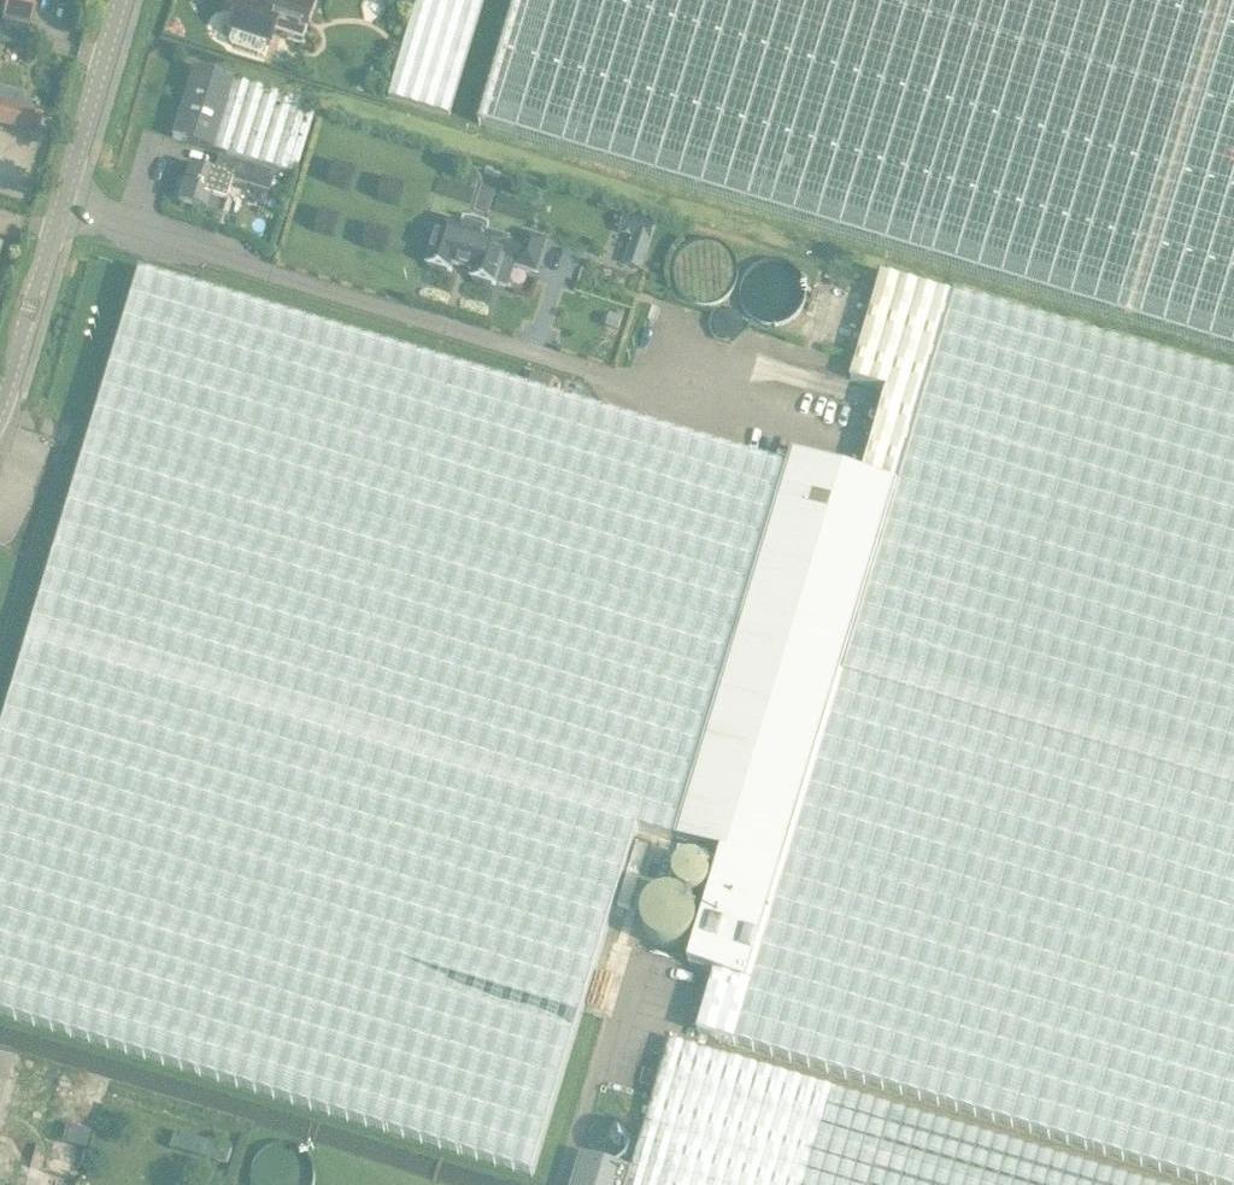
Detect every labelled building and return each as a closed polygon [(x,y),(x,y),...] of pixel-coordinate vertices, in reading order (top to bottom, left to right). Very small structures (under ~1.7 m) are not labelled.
[(3,17),(32,24),(38,0),(8,0),(3,17)] [(291,26),(305,30),(312,5),(294,0),(272,0),(268,13),(236,4),(227,33),(271,46),(274,35),(287,38),(291,26)] [(449,115),(483,0),(417,0),(388,97),(449,115)] [(481,127),(570,154),(1013,287),(1233,353),(1233,0),(519,0),(481,127)] [(214,151),(235,83),(195,71),(174,140),(213,152),(214,151)] [(316,107),(235,83),(214,151),(295,175),(316,107)] [(0,103),(0,126),(27,133),(33,112),(0,103)] [(272,195),(278,173),(221,155),(215,175),(192,168),(182,204),(224,217),(234,184),(272,195)] [(472,278),(495,285),(509,289),(516,267),(537,273),(548,240),(526,233),(522,246),(508,242),(509,239),(488,232),(490,225),(466,218),(464,225),(443,218),(428,264),(451,272),(454,264),(474,270),(472,278)] [(626,253),(623,265),(643,271),(646,258),(626,253)] [(676,841),(788,469),(141,273),(0,739),(0,1013),(533,1176),(638,828),(676,841)] [(863,476),(895,486),(951,299),(881,278),(851,380),(887,391),(863,476)] [(840,668),(1233,786),(1233,383),(1070,335),(951,299),(895,486),(840,668)] [(840,668),(895,486),(863,476),(793,455),(788,469),(676,841),(722,856),(689,967),(715,975),(744,984),(840,668)] [(715,975),(698,1033),(1210,1184),(1233,1184),(1233,786),(840,668),(744,984),(715,975)] [(671,1043),(631,1173),(625,1171),(621,1184),(1152,1184),(671,1043)] [(22,1070),(11,1107),(47,1117),(58,1081),(22,1070)] [(81,1075),(74,1099),(98,1107),(106,1082),(81,1075)] [(38,1166),(77,1178),(97,1108),(59,1097),(38,1166)] [(0,1142),(36,1152),(47,1117),(11,1107),(0,1142)] [(174,1132),(169,1148),(226,1167),(231,1151),(174,1132)] [(0,1142),(0,1182),(11,1184),(26,1184),(36,1152),(0,1142)] [(625,1171),(584,1158),(576,1184),(621,1184),(625,1171)]
